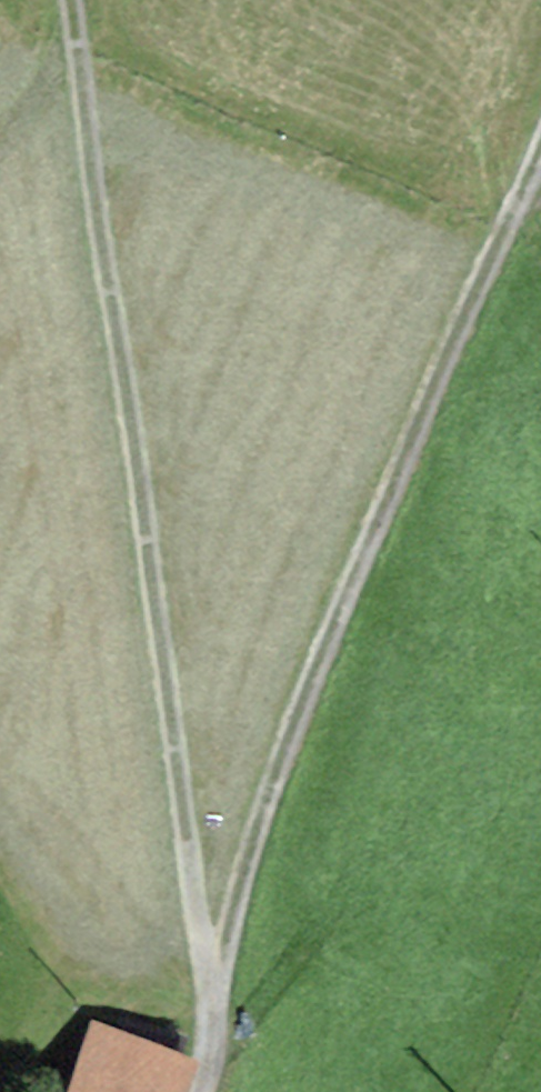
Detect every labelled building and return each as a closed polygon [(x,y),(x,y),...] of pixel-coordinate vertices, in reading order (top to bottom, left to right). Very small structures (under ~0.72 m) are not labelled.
[(80,1091),(167,1091),(181,1055),(187,1025),(128,1003),(117,1032),(104,1027),(80,1091)]
